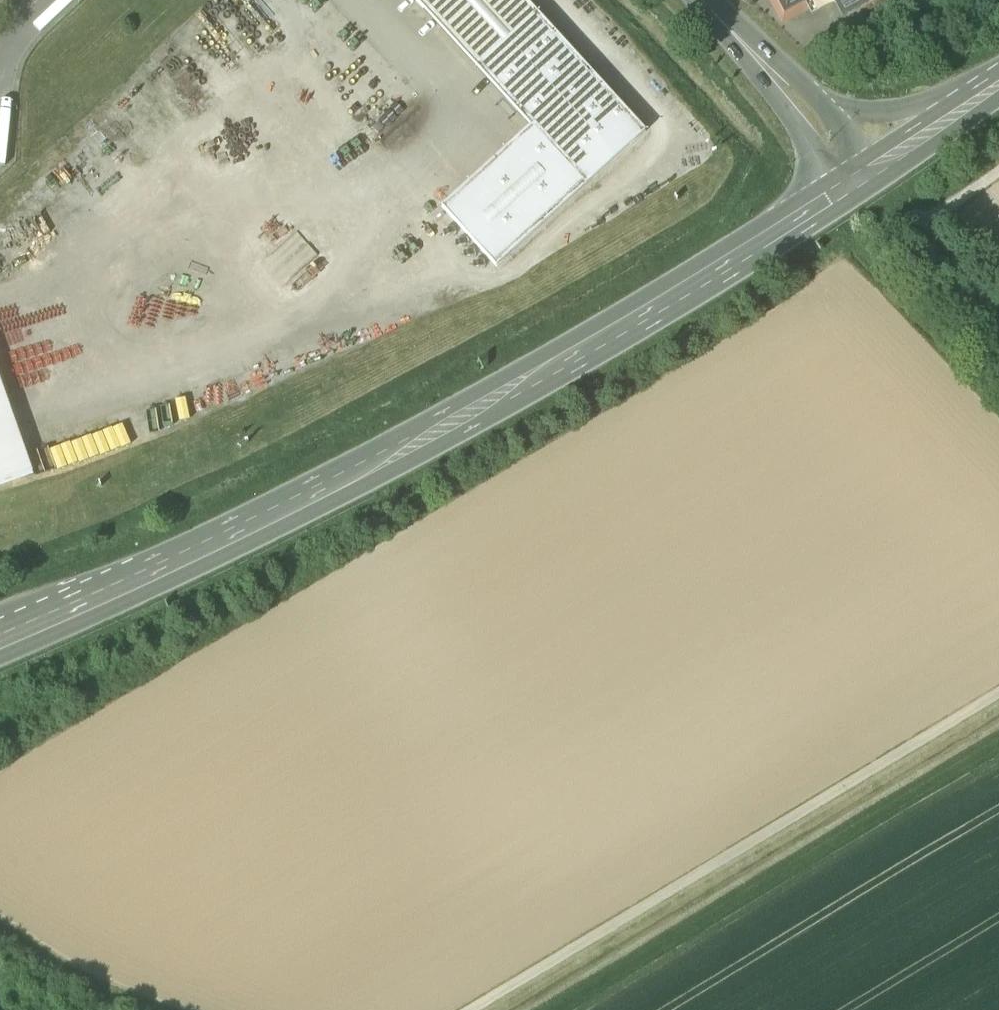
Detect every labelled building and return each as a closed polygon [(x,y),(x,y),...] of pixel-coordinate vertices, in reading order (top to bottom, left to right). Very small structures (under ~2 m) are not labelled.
[(477,68),(537,13),(525,0),(415,0),(477,68)] [(785,15),(806,4),(813,0),(777,0),(785,15)] [(806,4),(811,14),(835,1),(834,0),(813,0),(806,4)] [(835,1),(843,16),(873,0),(834,0),(835,1)] [(646,133),(537,13),(477,68),(531,127),(442,208),(497,268),(646,133)] [(259,266),(280,288),(316,253),(295,231),(259,266)] [(33,474),(0,380),(0,486),(33,474)]
